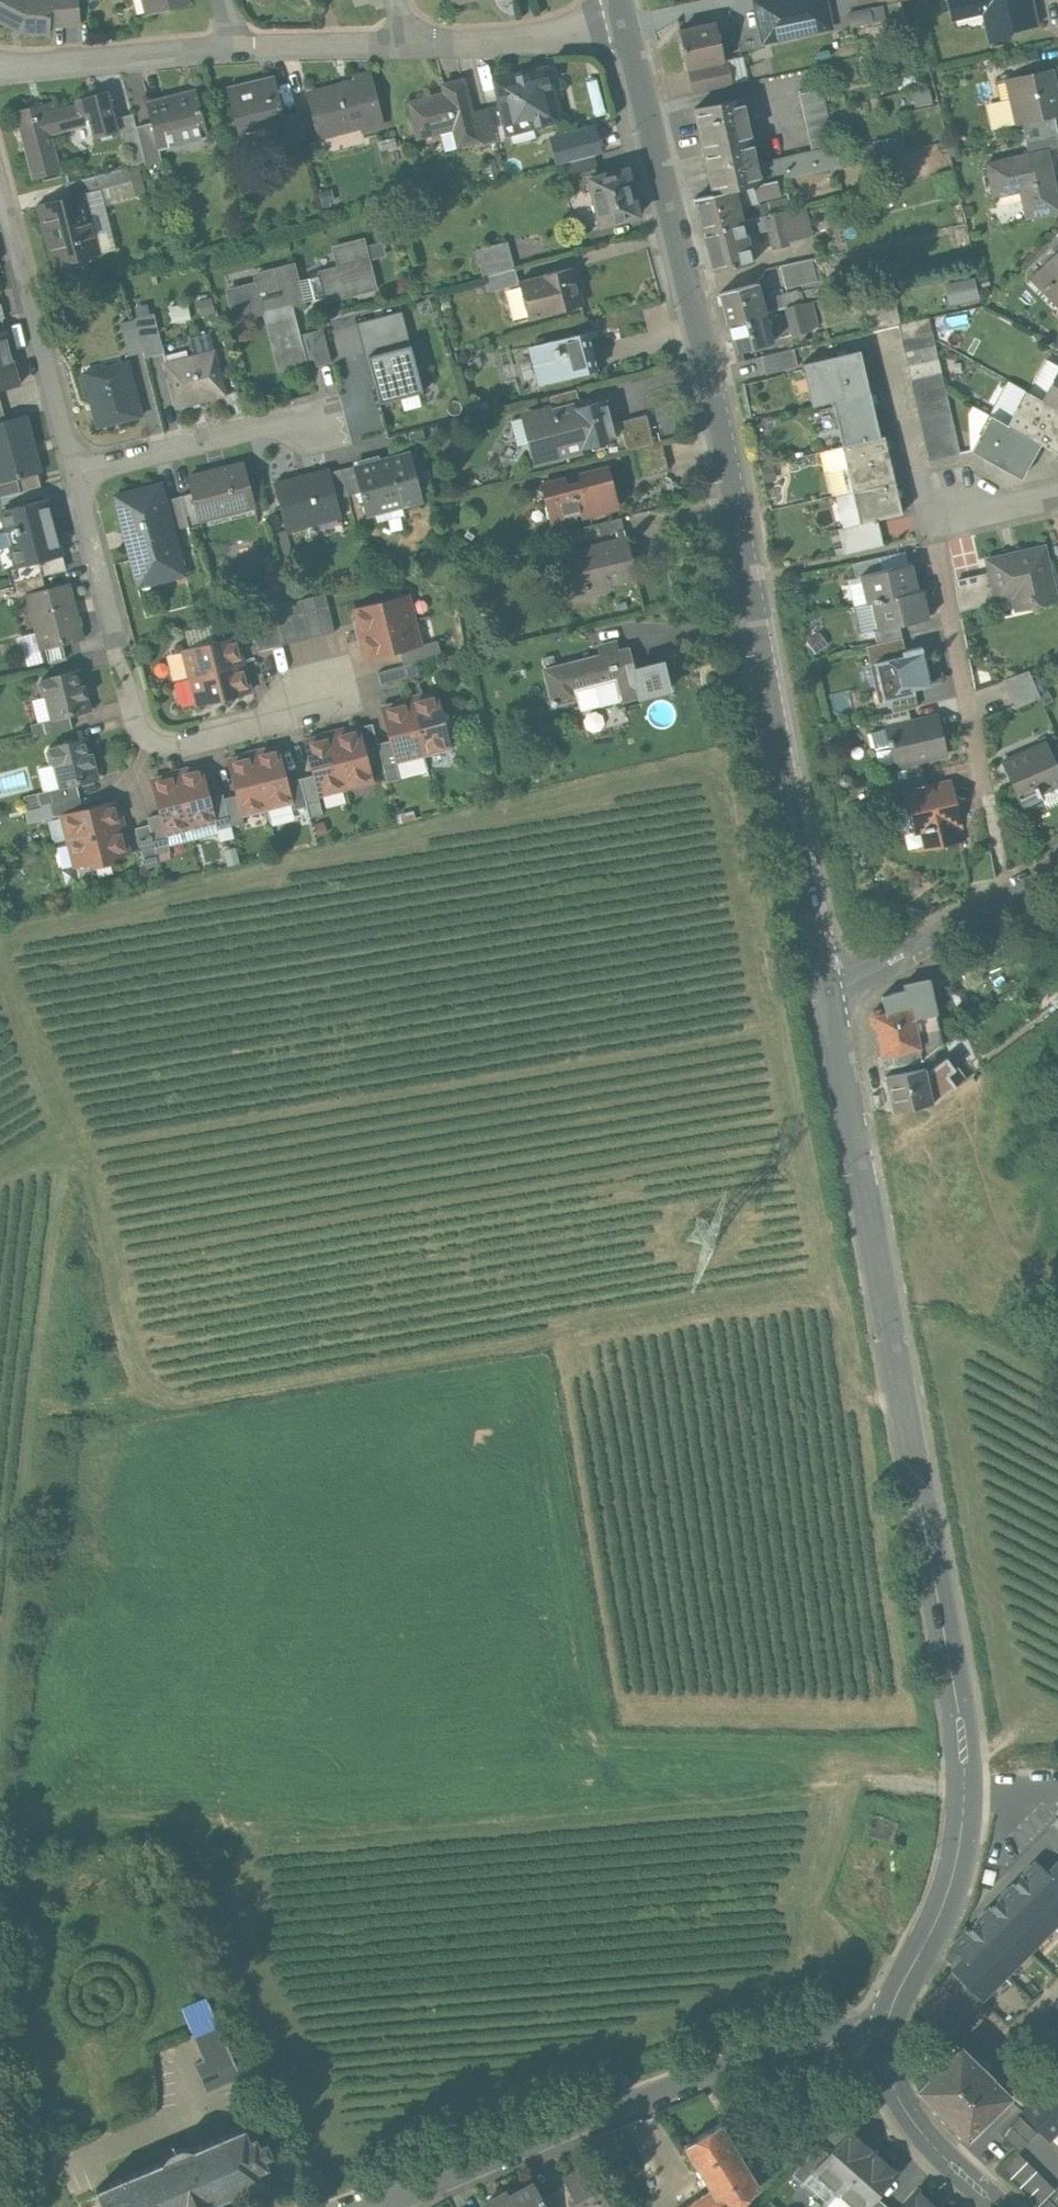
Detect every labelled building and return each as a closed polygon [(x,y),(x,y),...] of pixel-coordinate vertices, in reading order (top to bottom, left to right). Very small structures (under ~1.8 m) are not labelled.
[(20,30),(50,32),(50,26),(51,0),(0,0),(0,21),(20,30)] [(50,26),(80,24),(79,0),(51,0),(50,26)] [(152,13),(188,4),(186,0),(149,0),(152,13)] [(756,3),(764,41),(830,27),(824,0),(769,0),(756,3)] [(950,16),(983,8),(985,16),(982,17),(988,42),(1008,38),(1007,32),(1034,26),(1028,0),(946,0),(950,16)] [(716,22),(679,30),(688,69),(724,61),(716,22)] [(724,61),(688,69),(693,94),(734,85),(728,60),(724,61)] [(546,68),(495,81),(501,106),(508,133),(509,133),(559,120),(546,68)] [(1013,79),(1017,96),(1011,98),(1017,124),(1022,123),(1054,116),(1057,115),(1057,109),(1049,71),(1013,79)] [(357,86),(342,90),(341,87),(308,95),(312,109),(318,134),(360,123),(362,128),(382,123),(370,74),(355,78),(357,86)] [(464,80),(443,85),(445,93),(410,102),(419,136),(474,123),(464,80)] [(257,83),(229,90),(238,125),(266,118),(268,124),(283,120),(284,120),(283,116),(281,107),(283,107),(276,83),(258,87),(257,83)] [(821,88),(799,93),(812,152),(834,147),(821,88)] [(196,93),(168,100),(168,98),(147,104),(152,123),(158,147),(159,146),(179,141),(177,135),(205,127),(196,93)] [(109,96),(96,99),(103,126),(116,123),(109,96)] [(742,97),(696,108),(716,195),(777,180),(785,179),(839,166),(834,147),(812,152),(757,164),(742,97)] [(96,99),(52,111),(50,103),(15,111),(33,179),(61,171),(52,134),(88,124),(89,129),(103,126),(96,99)] [(501,106),(488,109),(497,142),(510,138),(509,133),(508,133),(501,106)] [(312,109),(297,113),(304,138),(318,134),(312,109)] [(297,113),(283,116),(284,120),(283,120),(288,142),(304,138),(297,113)] [(134,114),(119,118),(132,166),(146,162),(137,127),(134,114)] [(1022,123),(1026,140),(1057,133),(1054,116),(1022,123)] [(152,123),(137,127),(146,162),(147,165),(162,161),(159,150),(160,150),(159,146),(158,147),(152,123)] [(594,128),(556,138),(563,163),(570,162),(595,155),(601,153),(594,128)] [(1026,140),(1029,154),(1048,151),(1057,148),(1057,133),(1026,140)] [(986,163),(992,192),(1019,186),(1026,219),(1057,212),(1057,202),(1048,151),(1029,154),(986,163)] [(595,155),(570,162),(574,175),(599,169),(595,155)] [(628,169),(590,179),(602,226),(640,216),(628,169)] [(785,179),(777,180),(780,194),(788,192),(785,179)] [(777,180),(716,195),(695,199),(703,231),(742,222),(739,207),(759,203),(758,199),(780,194),(777,180)] [(84,194),(41,205),(56,265),(100,253),(84,194)] [(781,213),(765,216),(768,229),(775,257),(791,253),(781,213)] [(742,222),(703,231),(714,271),(753,262),(746,235),(768,229),(765,216),(742,222)] [(363,241),(335,248),(340,268),(318,273),(319,276),(311,278),(316,299),(374,284),(363,241)] [(507,241),(477,249),(484,276),(514,269),(507,241)] [(1029,279),(1031,281),(1040,273),(1050,283),(1042,290),(1045,293),(1047,291),(1057,302),(1057,250),(1029,279)] [(812,259),(781,267),(786,289),(817,282),(812,259)] [(260,284),(230,292),(235,314),(264,307),(280,369),(306,362),(300,336),(298,336),(290,305),(316,299),(311,278),(301,281),(297,266),(258,276),(260,284)] [(572,267),(541,276),(550,314),(582,306),(572,267)] [(978,275),(947,281),(952,302),(982,296),(978,275)] [(757,283),(720,293),(728,324),(765,314),(786,308),(783,295),(762,300),(757,283)] [(798,291),(783,295),(786,308),(801,305),(798,291)] [(894,293),(866,299),(873,331),(899,325),(901,325),(894,293)] [(801,305),(786,308),(793,335),(808,331),(801,305)] [(359,322),(368,356),(410,345),(402,311),(359,322)] [(765,314),(728,324),(735,352),(773,342),(765,314)] [(156,316),(136,321),(144,352),(146,359),(165,354),(156,316)] [(901,325),(899,325),(903,340),(932,333),(929,319),(901,325)] [(138,328),(125,331),(131,355),(144,352),(138,328)] [(324,330),(309,334),(318,366),(332,363),(324,330)] [(583,333),(530,346),(540,385),(599,369),(592,344),(586,346),(583,333)] [(932,333),(903,340),(906,353),(936,346),(932,333)] [(0,335),(0,392),(18,387),(5,334),(0,335)] [(410,345),(368,356),(380,403),(423,392),(410,345)] [(936,346),(906,353),(909,366),(939,359),(936,346)] [(795,350),(762,357),(766,375),(799,367),(795,350)] [(214,351),(166,363),(177,407),(225,395),(214,351)] [(859,352),(803,365),(812,406),(833,401),(869,393),(859,352)] [(939,359),(909,366),(912,380),(942,373),(939,359)] [(129,362),(92,372),(99,399),(91,401),(98,428),(143,417),(129,362)] [(942,373),(912,380),(915,393),(945,386),(942,373)] [(1043,401),(1057,409),(1057,374),(1043,401)] [(945,386),(915,393),(918,406),(948,399),(945,386)] [(576,391),(551,397),(553,409),(555,413),(572,408),(572,407),(579,405),(576,391)] [(1027,392),(1008,426),(1039,443),(1057,454),(1057,409),(1043,401),(1027,392)] [(869,393),(833,401),(840,429),(844,428),(848,445),(880,438),(869,393)] [(579,405),(572,407),(572,408),(555,413),(553,409),(527,415),(534,441),(532,441),(528,447),(530,454),(536,458),(548,455),(554,458),(561,456),(564,451),(616,438),(606,399),(579,405)] [(948,399),(918,406),(921,419),(951,413),(948,399)] [(951,413),(921,419),(924,433),(954,426),(951,413)] [(646,414),(619,421),(626,450),(632,449),(653,443),(646,414)] [(1008,426),(990,416),(971,449),(1020,477),(1039,443),(1008,426)] [(0,426),(0,482),(17,478),(17,480),(37,475),(30,447),(34,446),(27,417),(6,423),(6,425),(0,426)] [(954,426),(924,433),(927,446),(957,439),(954,426)] [(848,445),(842,447),(826,451),(831,470),(847,467),(852,491),(895,482),(884,437),(848,445)] [(957,439),(927,446),(931,461),(961,454),(957,439)] [(653,443),(632,449),(639,478),(670,470),(662,441),(653,443)] [(410,455),(356,469),(362,492),(368,516),(377,513),(376,509),(399,503),(400,507),(422,502),(410,455)] [(243,463),(191,477),(200,515),(253,502),(243,463)] [(355,466),(342,470),(348,496),(362,492),(356,469),(355,466)] [(606,469),(546,484),(543,491),(545,499),(551,502),(547,508),(550,518),(555,521),(615,506),(619,500),(612,473),(606,469)] [(342,470),(329,473),(335,499),(348,496),(342,470)] [(328,471),(276,484),(288,530),(307,525),(306,523),(339,515),(335,499),(329,473),(328,471)] [(37,475),(17,480),(20,492),(40,487),(37,475)] [(895,482),(852,491),(860,523),(877,519),(902,513),(895,482)] [(162,485),(115,497),(139,587),(185,575),(162,485)] [(47,501),(3,512),(7,530),(15,528),(20,545),(11,547),(16,567),(61,555),(47,501)] [(622,518),(599,524),(602,537),(625,531),(622,518)] [(860,523),(839,528),(845,554),(884,545),(877,519),(860,523)] [(627,539),(564,555),(569,574),(579,571),(584,591),(637,578),(627,539)] [(1042,548),(986,561),(989,576),(995,602),(1027,594),(1030,607),(1055,601),(1042,548)] [(879,558),(853,564),(856,576),(860,575),(882,570),(879,558)] [(882,570),(860,575),(866,604),(870,603),(918,591),(911,564),(882,570)] [(41,576),(16,583),(19,596),(28,594),(45,590),(41,576)] [(989,576),(954,584),(959,610),(995,602),(989,576)] [(45,590),(28,594),(33,613),(35,613),(44,649),(82,639),(68,584),(45,590)] [(918,591),(870,603),(877,630),(899,625),(928,618),(922,590),(918,591)] [(325,593),(313,596),(322,635),(335,631),(325,593)] [(408,594),(354,608),(361,634),(415,620),(408,594)] [(313,596),(300,600),(310,638),(322,635),(313,596)] [(300,600),(287,603),(297,641),(310,638),(300,600)] [(287,603),(274,606),(284,644),(297,641),(287,603)] [(274,606),(262,609),(272,648),(284,644),(274,606)] [(262,609),(249,613),(259,651),(272,648),(262,609)] [(415,620),(361,634),(367,659),(400,651),(421,646),(421,645),(415,620)] [(877,630),(873,631),(876,644),(902,637),(899,625),(877,630)] [(236,636),(183,649),(190,677),(243,664),(236,636)] [(902,651),(905,651),(902,637),(876,644),(865,646),(870,665),(874,664),(874,663),(903,656),(902,651)] [(421,646),(400,651),(404,666),(418,662),(441,656),(437,641),(421,645),(421,646)] [(903,656),(874,663),(874,664),(883,701),(889,699),(914,693),(913,689),(931,685),(921,647),(905,651),(902,651),(903,656)] [(629,649),(545,670),(552,700),(550,705),(554,707),(556,703),(577,698),(579,705),(619,695),(620,701),(641,696),(634,669),(629,649)] [(404,666),(377,673),(380,686),(421,675),(418,662),(404,666)] [(662,662),(634,669),(641,696),(669,689),(662,662)] [(243,664),(190,677),(197,706),(251,692),(243,664)] [(76,671),(41,680),(39,684),(42,695),(46,697),(47,697),(53,719),(69,715),(88,710),(85,697),(87,697),(84,685),(80,686),(76,671)] [(1028,671),(1002,680),(1014,709),(1040,697),(1028,671)] [(437,693),(409,700),(423,754),(450,747),(446,729),(448,728),(451,724),(448,713),(443,710),(441,711),(437,693)] [(917,706),(914,693),(889,699),(892,712),(906,709),(917,706)] [(409,700),(382,707),(391,740),(396,761),(423,754),(409,700)] [(892,712),(881,715),(884,728),(910,722),(906,709),(892,712)] [(53,719),(31,725),(35,737),(73,728),(69,715),(53,719)] [(910,722),(884,728),(870,732),(873,747),(888,744),(893,766),(946,754),(937,716),(910,722)] [(372,724),(359,727),(366,752),(378,748),(377,744),(372,724)] [(359,727),(332,734),(346,789),(373,782),(366,752),(359,727)] [(332,734),(304,741),(313,776),(318,796),(346,789),(332,734)] [(85,739),(50,748),(47,752),(50,764),(54,766),(56,765),(62,788),(77,784),(98,779),(94,765),(96,765),(93,753),(88,754),(85,739)] [(391,740),(377,744),(378,748),(387,783),(400,779),(396,761),(391,740)] [(1002,762),(1017,795),(1033,788),(1035,794),(1057,784),(1057,772),(1045,743),(1002,762)] [(279,748),(253,754),(267,809),(292,802),(287,782),(279,748)] [(253,754),(228,761),(236,795),(241,815),(267,809),(253,754)] [(202,767),(177,773),(190,828),(216,821),(210,798),(202,767)] [(177,773),(151,780),(160,816),(165,834),(190,828),(177,773)] [(920,773),(893,779),(897,796),(905,794),(905,793),(924,789),(920,773)] [(313,776),(300,779),(307,807),(310,817),(322,813),(318,796),(313,776)] [(300,779),(287,782),(292,802),(294,810),(307,807),(300,779)] [(924,789),(905,793),(905,794),(915,836),(921,835),(925,849),(958,841),(949,803),(954,802),(950,783),(924,789)] [(62,788),(40,794),(43,805),(53,803),(80,796),(77,784),(62,788)] [(223,794),(210,798),(216,821),(218,830),(231,826),(224,799),(223,794)] [(236,795),(224,799),(231,826),(243,823),(241,815),(236,795)] [(80,796),(53,803),(57,816),(63,814),(84,809),(81,796),(80,796)] [(84,809),(63,814),(70,839),(122,826),(116,801),(84,809)] [(160,816),(147,819),(149,826),(157,857),(170,854),(165,834),(160,816)] [(122,826),(70,839),(77,868),(89,865),(95,868),(112,864),(115,858),(129,854),(122,826)] [(149,826),(137,829),(147,865),(158,862),(157,857),(149,826)] [(929,979),(903,985),(905,991),(882,997),(886,1013),(882,1010),(873,1012),(870,1018),(871,1026),(877,1028),(882,1055),(891,1054),(894,1066),(923,1060),(944,1044),(929,979)] [(960,1055),(944,1058),(951,1089),(965,1078),(960,1055)] [(924,1068),(885,1076),(893,1111),(932,1103),(924,1068)] [(870,1814),(864,1830),(888,1839),(894,1823),(870,1814)] [(979,1999),(1057,1920),(1057,1865),(1049,1874),(1037,1863),(953,1947),(966,1959),(952,1973),(979,1999)] [(945,2035),(979,1999),(952,1973),(917,2008),(945,2035)] [(241,2079),(218,2027),(193,2038),(203,2059),(194,2063),(208,2094),(241,2079)] [(961,2048),(918,2091),(937,2110),(933,2114),(944,2126),(949,2121),(968,2140),(1011,2097),(961,2048)] [(1024,2114),(1049,2139),(1057,2129),(1057,2080),(1024,2114)] [(1043,2206),(1057,2206),(1057,2150),(1021,2114),(1003,2132),(1022,2151),(1004,2169),(1043,2206)] [(724,2206),(741,2206),(760,2188),(721,2125),(686,2147),(714,2191),(724,2206)] [(163,2163),(93,2190),(101,2206),(221,2206),(218,2200),(262,2182),(257,2171),(268,2166),(265,2158),(272,2155),(267,2142),(259,2145),(256,2137),(248,2140),(244,2130),(193,2151),(182,2149),(170,2154),(163,2163)] [(826,2205),(827,2206),(874,2153),(850,2132),(829,2155),(815,2171),(816,2172),(805,2185),(827,2204),(826,2205)] [(804,2185),(805,2185),(816,2172),(815,2171),(829,2155),(819,2146),(793,2176),(804,2185)] [(830,2206),(868,2206),(877,2197),(897,2174),(874,2153),(827,2206),(828,2206),(830,2206)] [(569,2190),(578,2206),(611,2206),(586,2163),(561,2177),(569,2190)] [(510,2196),(516,2206),(548,2206),(544,2199),(535,2182),(510,2196)] [(558,2197),(564,2206),(578,2206),(569,2190),(558,2197)] [(690,2206),(724,2206),(714,2191),(690,2206)] [(917,2191),(904,2206),(935,2206),(917,2191)] [(510,2196),(508,2193),(482,2206),(516,2206),(510,2196)] [(544,2199),(548,2206),(564,2206),(558,2197),(555,2193),(544,2199)] [(887,2206),(877,2197),(868,2206),(886,2206),(887,2206)]
